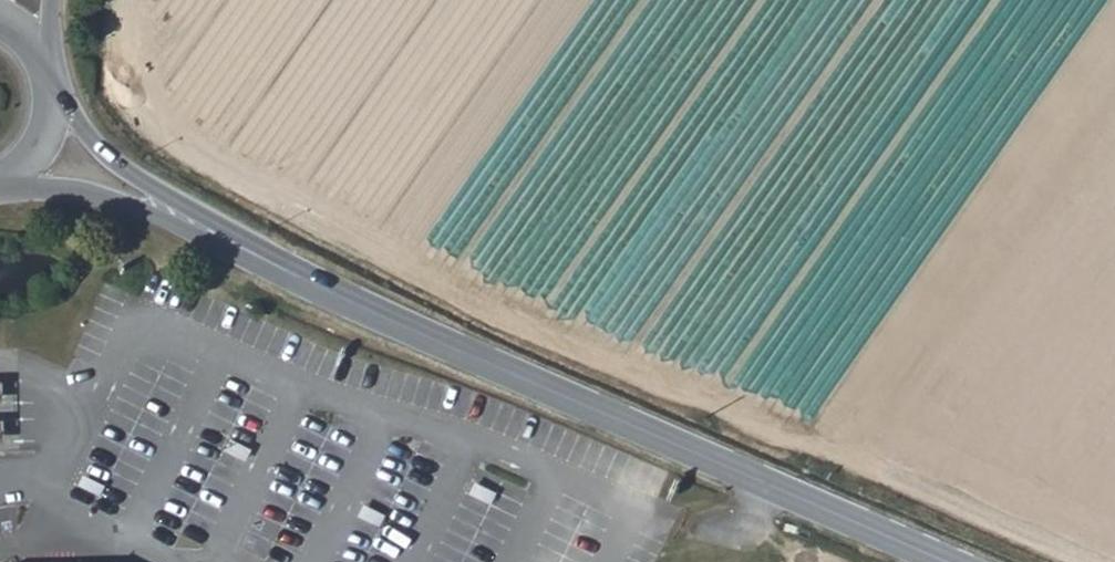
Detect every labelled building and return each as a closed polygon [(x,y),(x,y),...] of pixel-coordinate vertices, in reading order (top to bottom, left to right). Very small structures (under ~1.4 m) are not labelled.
[(0,347),(0,453),(20,452),(18,393),(15,346),(0,347)]
